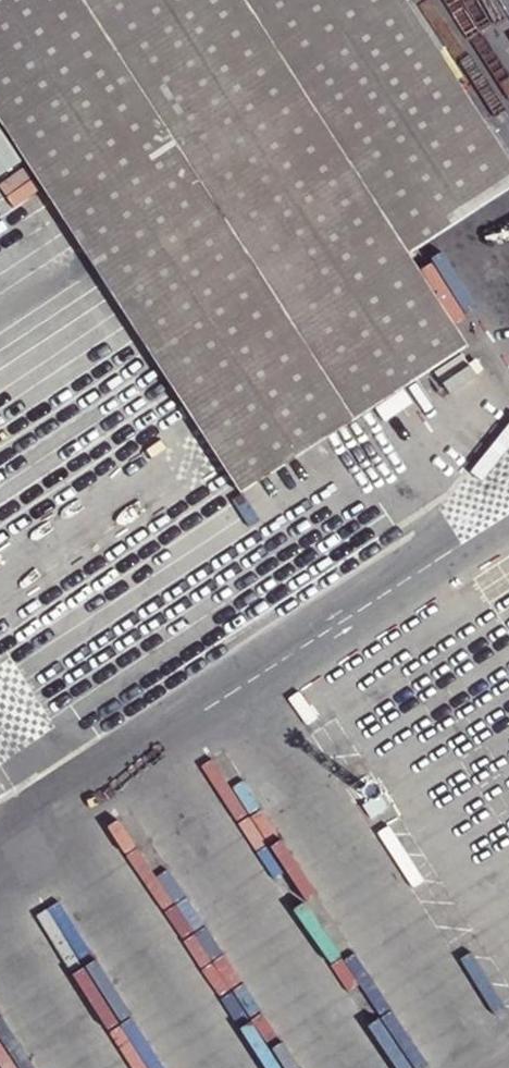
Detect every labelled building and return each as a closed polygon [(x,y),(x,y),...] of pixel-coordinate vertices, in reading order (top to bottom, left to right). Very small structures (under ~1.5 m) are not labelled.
[(235,487),(461,337),(402,248),(238,0),(0,0),(0,129),(235,487)] [(402,248),(508,177),(508,157),(405,0),(238,0),(402,248)]
